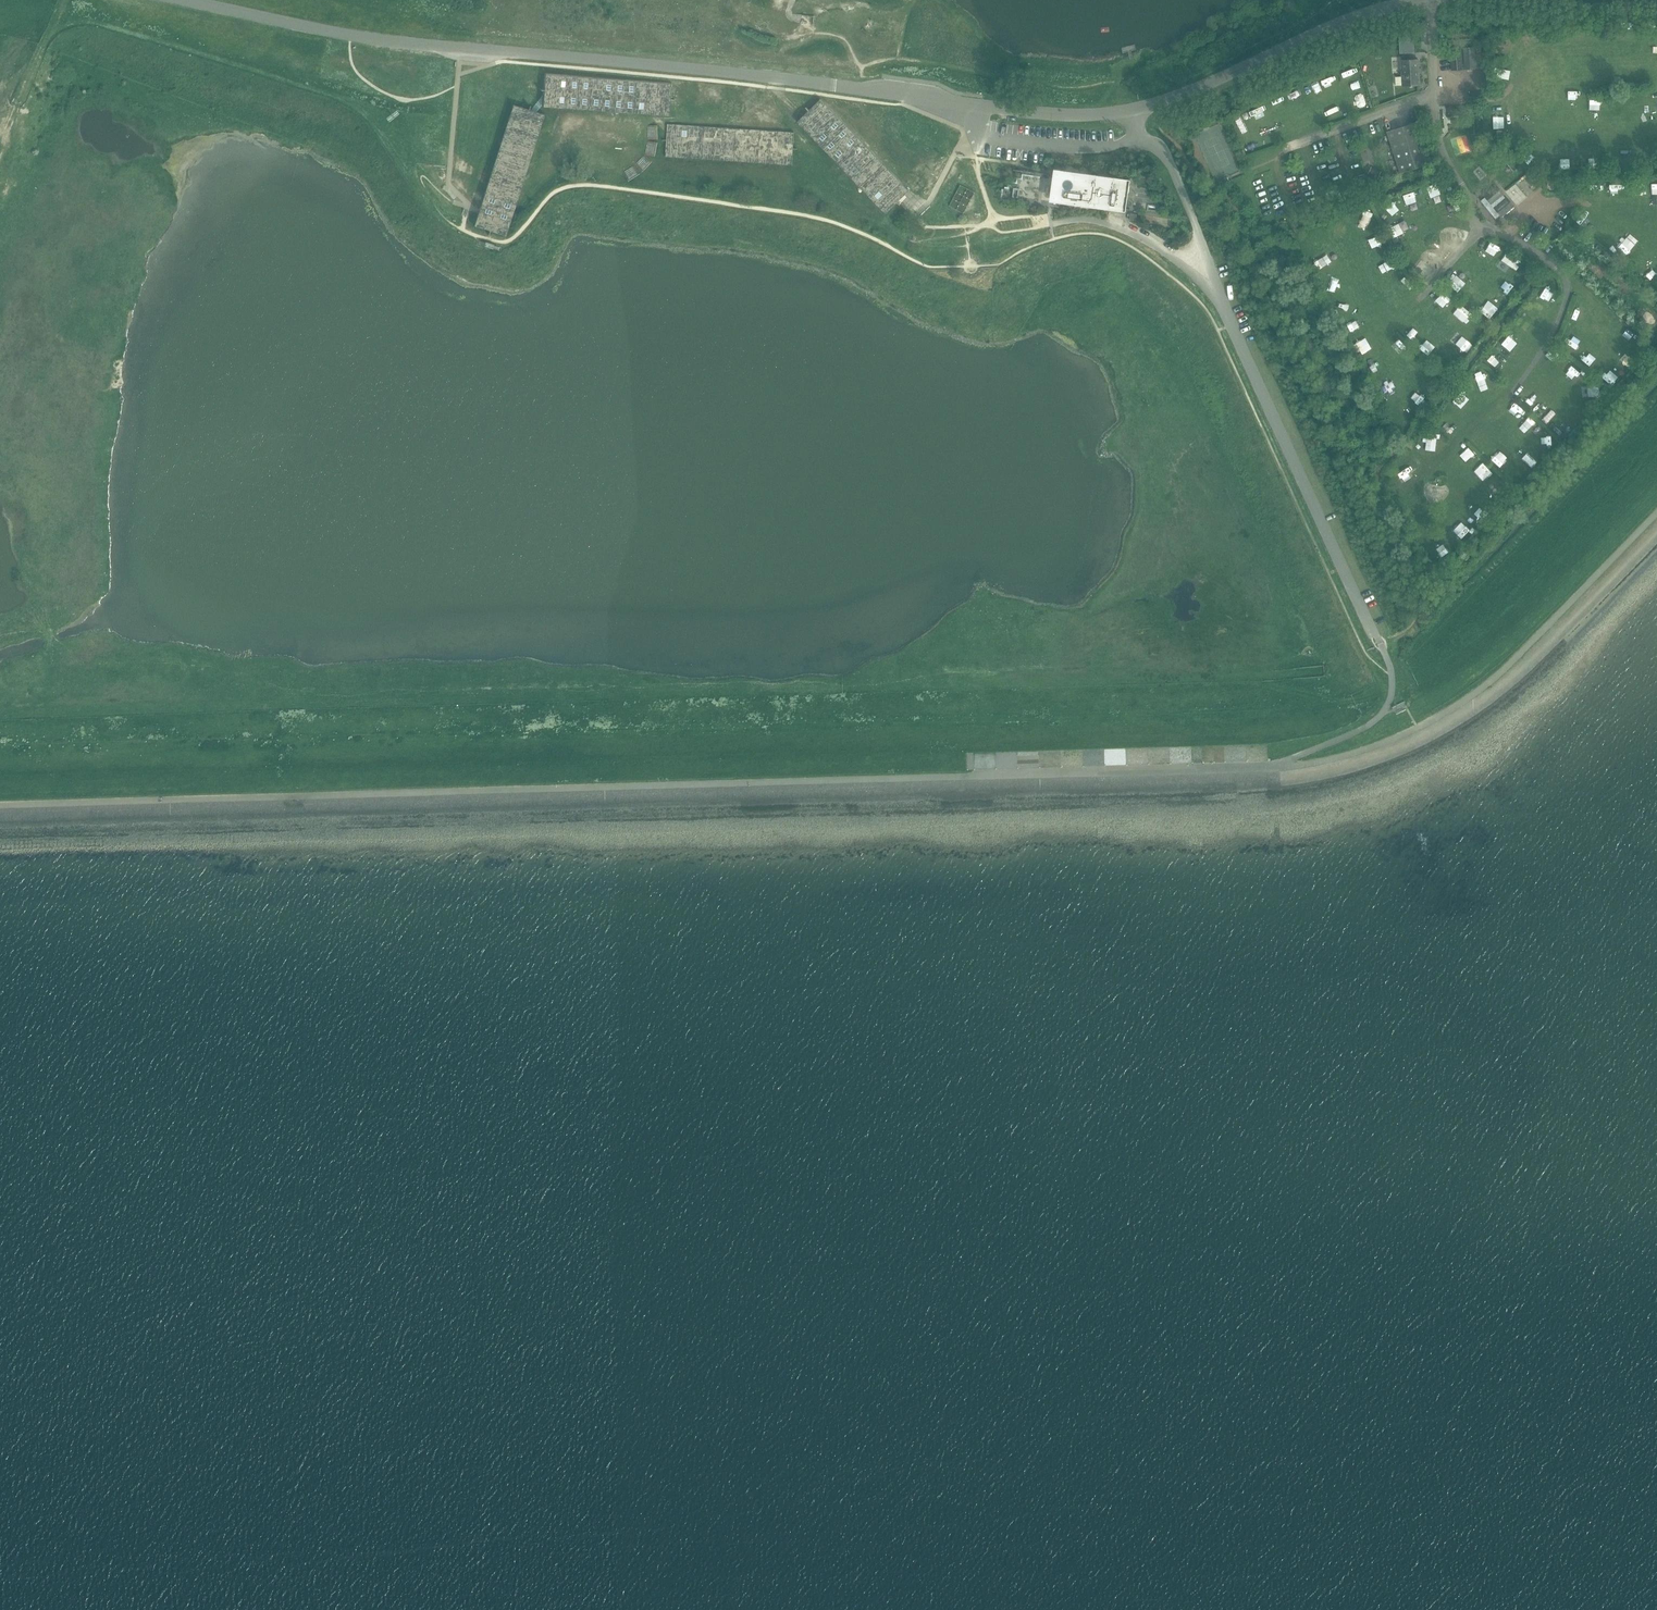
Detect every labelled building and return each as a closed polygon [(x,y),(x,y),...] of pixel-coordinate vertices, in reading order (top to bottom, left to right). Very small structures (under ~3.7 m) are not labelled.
[(1399,33),(1400,52),(1414,51),(1413,32),(1399,33)] [(1451,49),(1453,71),(1475,70),(1473,48),(1451,49)] [(1402,61),(1403,86),(1420,86),(1419,60),(1402,61)] [(542,105),(669,115),(672,83),(545,73),(542,105)] [(910,190),(821,99),(797,122),(886,214),(903,197),(910,190)] [(474,224),(505,234),(544,113),(513,104),(479,211),(474,224)] [(1387,132),(1400,174),(1432,164),(1418,122),(1387,132)] [(664,156),(791,165),(794,132),(666,124),(664,156)] [(1229,163),(1237,158),(1219,125),(1206,133),(1219,157),(1224,154),(1229,163)] [(1462,128),(1449,130),(1452,145),(1465,143),(1462,128)] [(1077,205),(1126,212),(1130,180),(1059,170),(1059,176),(1055,175),(1055,178),(1057,178),(1054,198),(1078,201),(1077,205)] [(1500,217),(1502,219),(1515,208),(1497,186),(1484,197),(1485,199),(1481,202),(1496,220),(1500,217)] [(1159,207),(1161,199),(1152,197),(1150,206),(1159,207)] [(1553,210),(1564,203),(1561,198),(1550,205),(1553,210)] [(1376,227),(1379,236),(1384,234),(1382,225),(1376,227)] [(1505,240),(1497,252),(1511,261),(1519,249),(1505,240)] [(1543,278),(1537,286),(1547,293),(1553,285),(1543,278)] [(1452,302),(1461,309),(1468,301),(1459,294),(1452,302)] [(1579,296),(1574,308),(1580,310),(1585,299),(1579,296)] [(1496,361),(1502,354),(1491,345),(1485,352),(1496,361)] [(1480,367),(1473,375),(1482,381),(1488,373),(1480,367)] [(970,749),(970,761),(988,761),(988,749),(970,749)]
